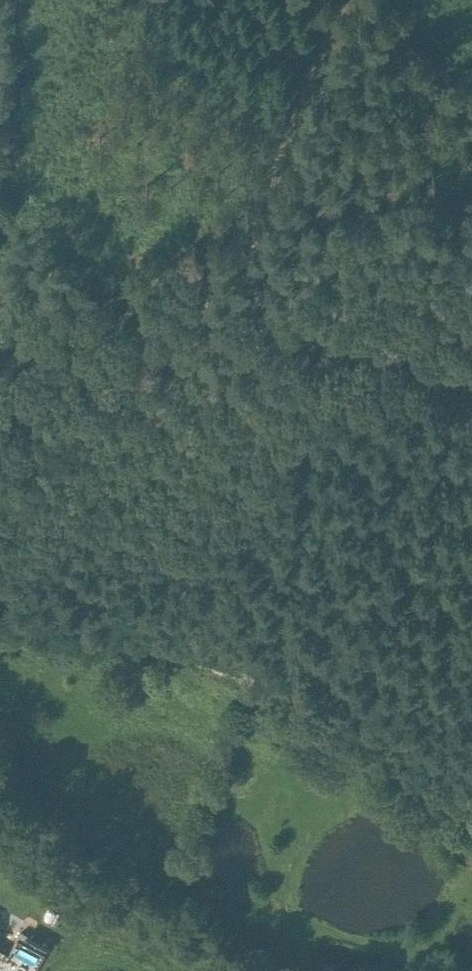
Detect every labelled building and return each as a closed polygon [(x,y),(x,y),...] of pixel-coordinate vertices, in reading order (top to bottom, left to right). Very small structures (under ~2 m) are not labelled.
[(458,838),(453,851),(471,859),(471,844),(458,838)]
